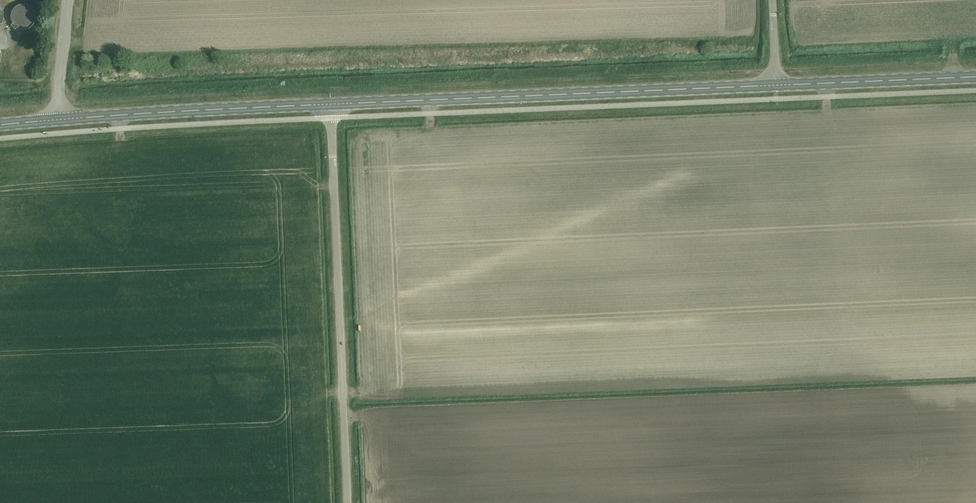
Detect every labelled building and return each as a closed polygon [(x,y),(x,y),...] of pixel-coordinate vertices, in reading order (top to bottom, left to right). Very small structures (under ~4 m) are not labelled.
[(35,22),(36,20),(35,18),(35,15),(34,13),(32,12),(31,10),(29,9),(26,8),(24,8),(22,8),(19,9),(17,10),(16,11),(14,13),(13,15),(12,17),(12,20),(12,22),(13,24),(14,26),(15,28),(17,30),(19,31),(22,31),(24,32),(26,31),(29,31),(31,30),(32,28),(34,26),(35,24),(35,22)]
